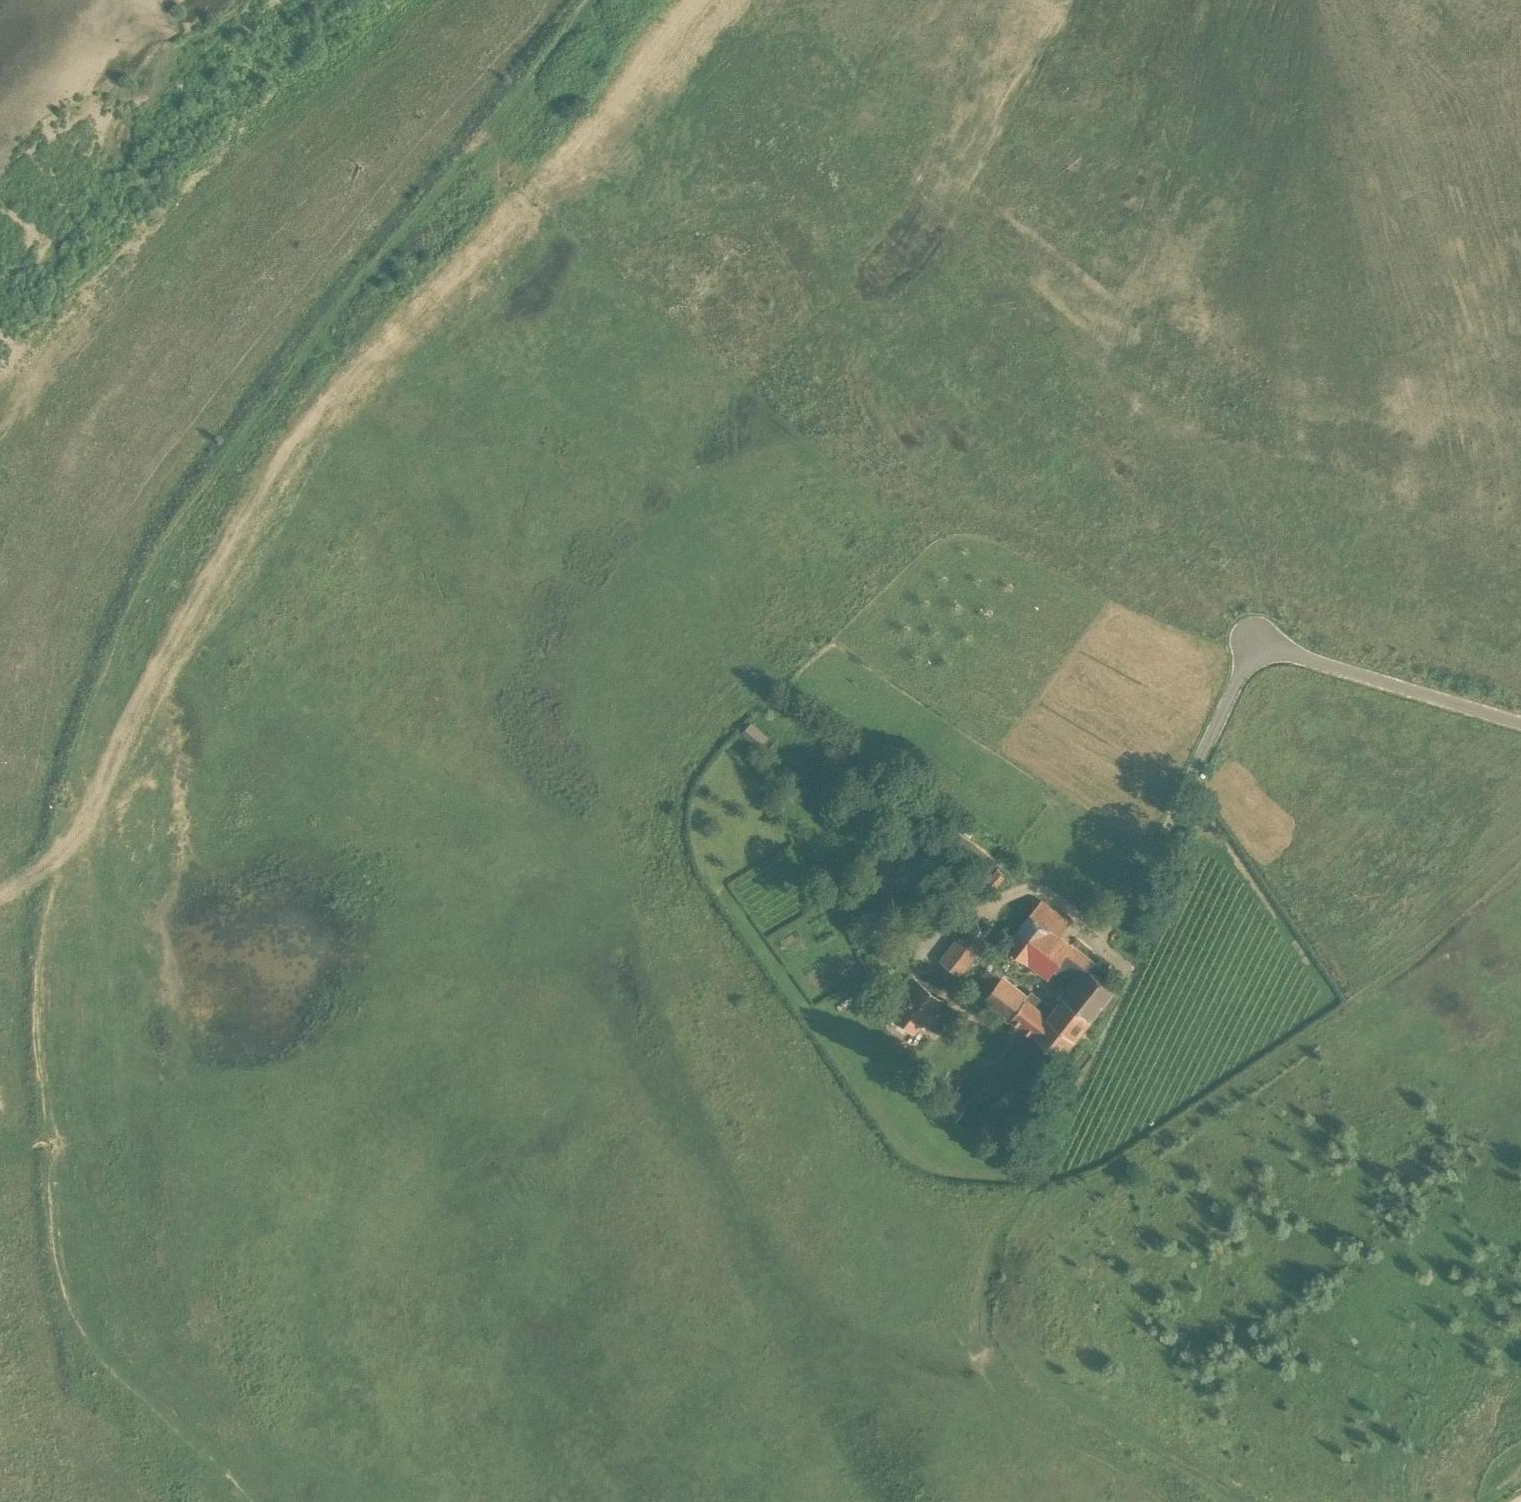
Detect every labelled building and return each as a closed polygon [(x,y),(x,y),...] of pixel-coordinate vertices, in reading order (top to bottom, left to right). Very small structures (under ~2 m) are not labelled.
[(760,744),(769,731),(751,719),(742,732),(760,744)] [(1080,977),(1064,997),(1091,1019),(1115,989),(1100,977),(1106,970),(1093,961),(1092,962),(1060,937),(1071,923),(1042,900),(1041,900),(1006,946),(1048,979),(1060,963),(1080,977)] [(940,955),(961,974),(995,938),(974,919),(940,955)] [(1009,1020),(1024,999),(1048,1018),(1074,1040),(1091,1019),(1064,997),(1059,1004),(1035,985),(1029,993),(1005,973),(1001,978),(992,971),(977,990),(986,998),(984,1000),(1009,1020)] [(938,999),(916,982),(915,983),(916,983),(909,993),(908,992),(902,999),(908,1004),(897,1017),(914,1031),(938,999)] [(1074,1040),(1048,1018),(1024,999),(1009,1020),(1012,1022),(1005,1030),(1015,1037),(1021,1030),(1031,1039),(1034,1036),(1060,1058),(1074,1040)]
